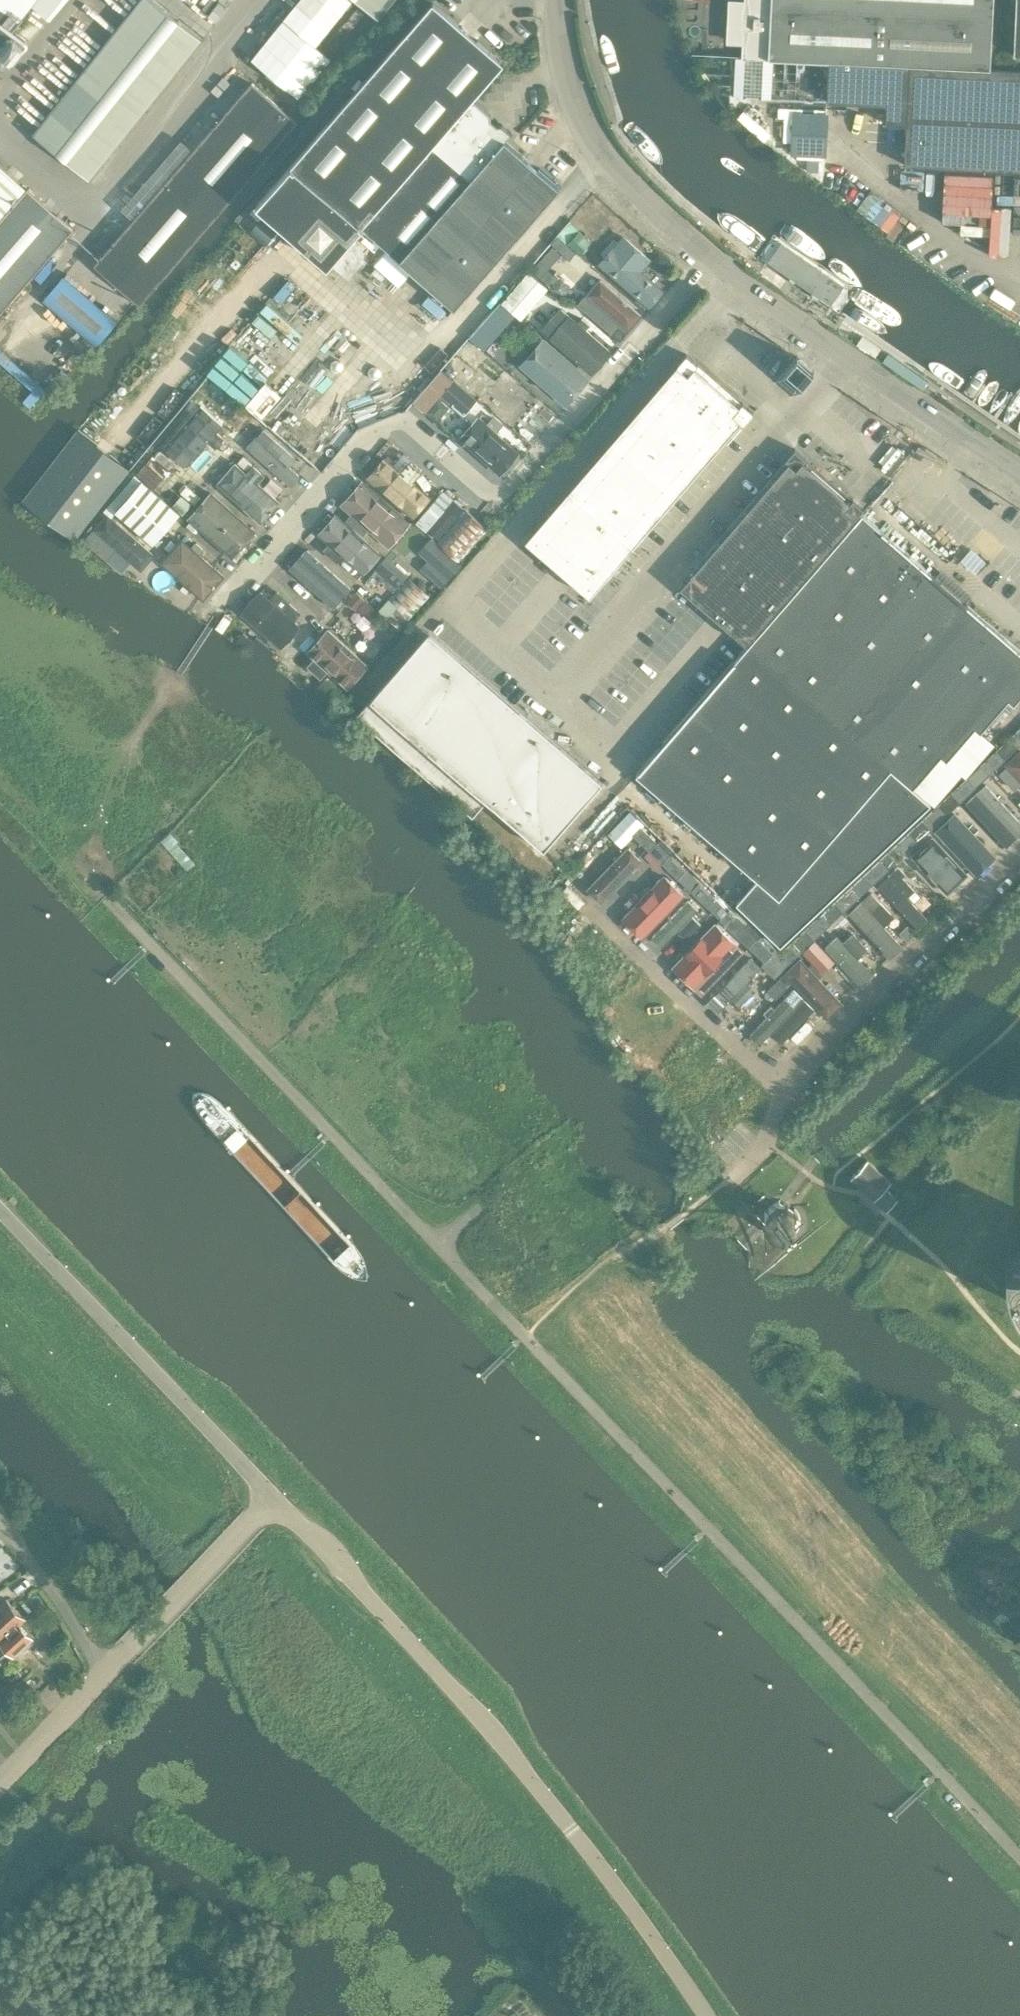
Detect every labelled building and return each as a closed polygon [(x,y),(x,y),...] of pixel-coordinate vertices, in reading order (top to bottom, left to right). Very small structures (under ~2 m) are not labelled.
[(32,5),(36,0),(0,0),(0,45),(32,5)] [(89,178),(201,38),(153,0),(140,0),(33,133),(89,178)] [(378,15),(390,0),(359,0),(378,15)] [(827,62),(827,61),(907,65),(989,69),(993,0),(745,0),(745,4),(729,3),(727,43),(743,43),(742,57),(767,58),(767,60),(827,62)] [(490,115),(472,99),(503,63),(432,1),(256,204),(327,265),(361,227),(454,309),(559,188),(505,141),(512,133),(502,125),(497,126),(491,120),(490,115)] [(827,62),(825,103),(885,105),(884,124),(905,125),(907,65),(827,61),(827,62)] [(907,65),(905,125),(903,165),(1019,171),(1019,70),(989,69),(907,65)] [(252,82),(94,264),(140,304),(298,122),(252,82)] [(758,103),(743,123),(801,168),(816,148),(796,133),(804,124),(784,109),(777,118),(758,103)] [(73,227),(0,164),(0,313),(73,227)] [(652,310),(669,290),(646,270),(656,258),(627,233),(600,264),(652,310)] [(769,267),(832,311),(838,311),(843,310),(847,304),(848,296),(846,291),(783,247),(777,246),(771,248),(768,254),(766,260),(769,267)] [(579,306),(621,341),(644,314),(602,278),(579,306)] [(543,330),(596,375),(616,351),(564,306),(543,330)] [(906,334),(868,308),(863,307),(856,310),(854,316),(858,321),(897,349),(902,349),(908,347),(909,341),(906,334)] [(862,336),(857,344),(875,356),(880,348),(862,336)] [(521,366),(568,407),(593,379),(546,338),(521,366)] [(686,354),(568,490),(525,540),(589,596),(740,421),(743,424),(753,412),(742,402),(739,405),(695,367),(697,364),(695,361),(686,354)] [(785,374),(796,385),(811,368),(799,357),(785,374)] [(899,360),(894,368),(914,382),(919,374),(899,360)] [(166,446),(190,467),(213,441),(220,447),(228,438),(220,431),(226,426),(225,421),(205,403),(166,446)] [(502,474),(521,451),(479,414),(459,437),(502,474)] [(24,499),(73,539),(128,470),(78,429),(24,499)] [(787,462),(679,587),(747,646),(862,514),(860,512),(863,509),(794,449),(784,460),(787,462)] [(386,457),(368,478),(415,518),(433,497),(386,457)] [(218,484),(265,524),(283,502),(261,483),(269,474),(256,463),(250,471),(238,461),(218,484)] [(413,524),(364,480),(341,504),(352,514),(347,519),(366,536),(371,531),(390,549),(413,524)] [(189,519),(234,559),(259,530),(214,491),(189,519)] [(94,530),(144,570),(157,554),(107,514),(94,530)] [(384,556),(337,514),(319,534),(366,576),(384,556)] [(635,775),(756,879),(736,902),(780,945),(930,803),(913,788),(941,756),(946,760),(974,728),(980,732),(1008,700),(1014,705),(1019,697),(1019,651),(862,514),(747,646),(635,775)] [(163,563),(203,599),(225,575),(184,539),(163,563)] [(290,568),(336,609),(352,590),(307,550),(290,568)] [(298,620),(303,614),(278,591),(271,598),(260,588),(242,608),(285,646),(304,626),(298,620)] [(329,629),(310,652),(316,657),(309,666),(324,679),(331,671),(351,688),(371,664),(329,629)] [(486,799),(543,849),(601,782),(559,744),(428,631),(355,715),(472,816),(486,799)] [(1010,739),(1019,749),(1019,729),(1010,739)] [(1019,749),(1010,739),(981,766),(991,776),(1019,749)] [(1006,771),(1019,786),(1019,758),(1006,771)] [(962,804),(991,776),(981,766),(952,794),(962,804)] [(968,806),(1005,847),(1019,833),(1019,818),(990,786),(968,806)] [(933,831),(962,804),(952,794),(923,821),(933,831)] [(999,856),(956,812),(936,831),(980,875),(999,856)] [(904,859),(933,831),(923,821),(894,849),(904,859)] [(634,836),(664,864),(671,857),(672,856),(643,827),(641,829),(634,836)] [(934,837),(914,856),(949,893),(969,874),(934,837)] [(622,852),(587,888),(603,904),(644,861),(628,846),(622,852)] [(875,886),(904,859),(894,849),(866,876),(875,886)] [(664,864),(692,892),(700,885),(701,884),(672,856),(671,857),(664,864)] [(654,879),(624,911),(635,920),(663,890),(670,896),(677,888),(660,872),(654,879)] [(893,874),(879,887),(920,932),(934,920),(893,874)] [(846,914),(875,886),(866,876),(836,904),(846,914)] [(692,892),(721,920),(729,912),(701,884),(700,885),(692,892)] [(693,898),(651,941),(670,959),(712,916),(693,898)] [(864,901),(852,913),(894,956),(906,945),(864,901)] [(817,941),(846,914),(836,904),(807,931),(817,941)] [(721,920),(750,948),(758,940),(729,912),(721,920)] [(722,925),(678,970),(696,988),(741,943),(722,925)] [(788,969),(817,941),(807,931),(778,959),(788,969)] [(856,935),(840,950),(867,979),(883,964),(856,935)] [(750,948),(780,978),(788,969),(786,968),(758,940),(750,948)] [(743,964),(705,1001),(717,1013),(731,1000),(738,1008),(757,989),(749,981),(762,969),(750,957),(743,964)] [(803,958),(791,970),(833,1015),(845,1003),(803,958)] [(783,974),(768,990),(776,999),(792,983),(783,974)] [(796,986),(749,1033),(759,1044),(772,1031),(782,1041),(816,1007),(796,986)] [(867,1159),(851,1177),(885,1208),(895,1197),(883,1186),(889,1180),(867,1159)] [(789,1203),(787,1202),(786,1202),(782,1201),(780,1201),(777,1201),(774,1202),(771,1204),(769,1205),(768,1206),(766,1207),(765,1208),(764,1209),(763,1211),(763,1212),(762,1214),(761,1216),(761,1217),(761,1219),(761,1221),(761,1223),(761,1224),(762,1226),(762,1228),(763,1229),(764,1231),(770,1237),(771,1238),(773,1239),(775,1239),(776,1240),(780,1240),(781,1240),(785,1240),(786,1239),(789,1238),(791,1237),(792,1236),(795,1234),(797,1231),(798,1230),(798,1228),(799,1226),(799,1225),(800,1223),(800,1221),(800,1220),(799,1216),(798,1213),(797,1210),(800,1207),(792,1201),(789,1203)] [(1007,1249),(1005,1249),(1005,1255),(1005,1261),(1006,1268),(1008,1274),(1010,1280),(1012,1285),(1015,1291),(1019,1296),(1019,1298),(1019,1251),(1007,1250),(1007,1249)] [(1,1640),(25,1617),(8,1599),(0,1607),(0,1639),(1,1640)]
